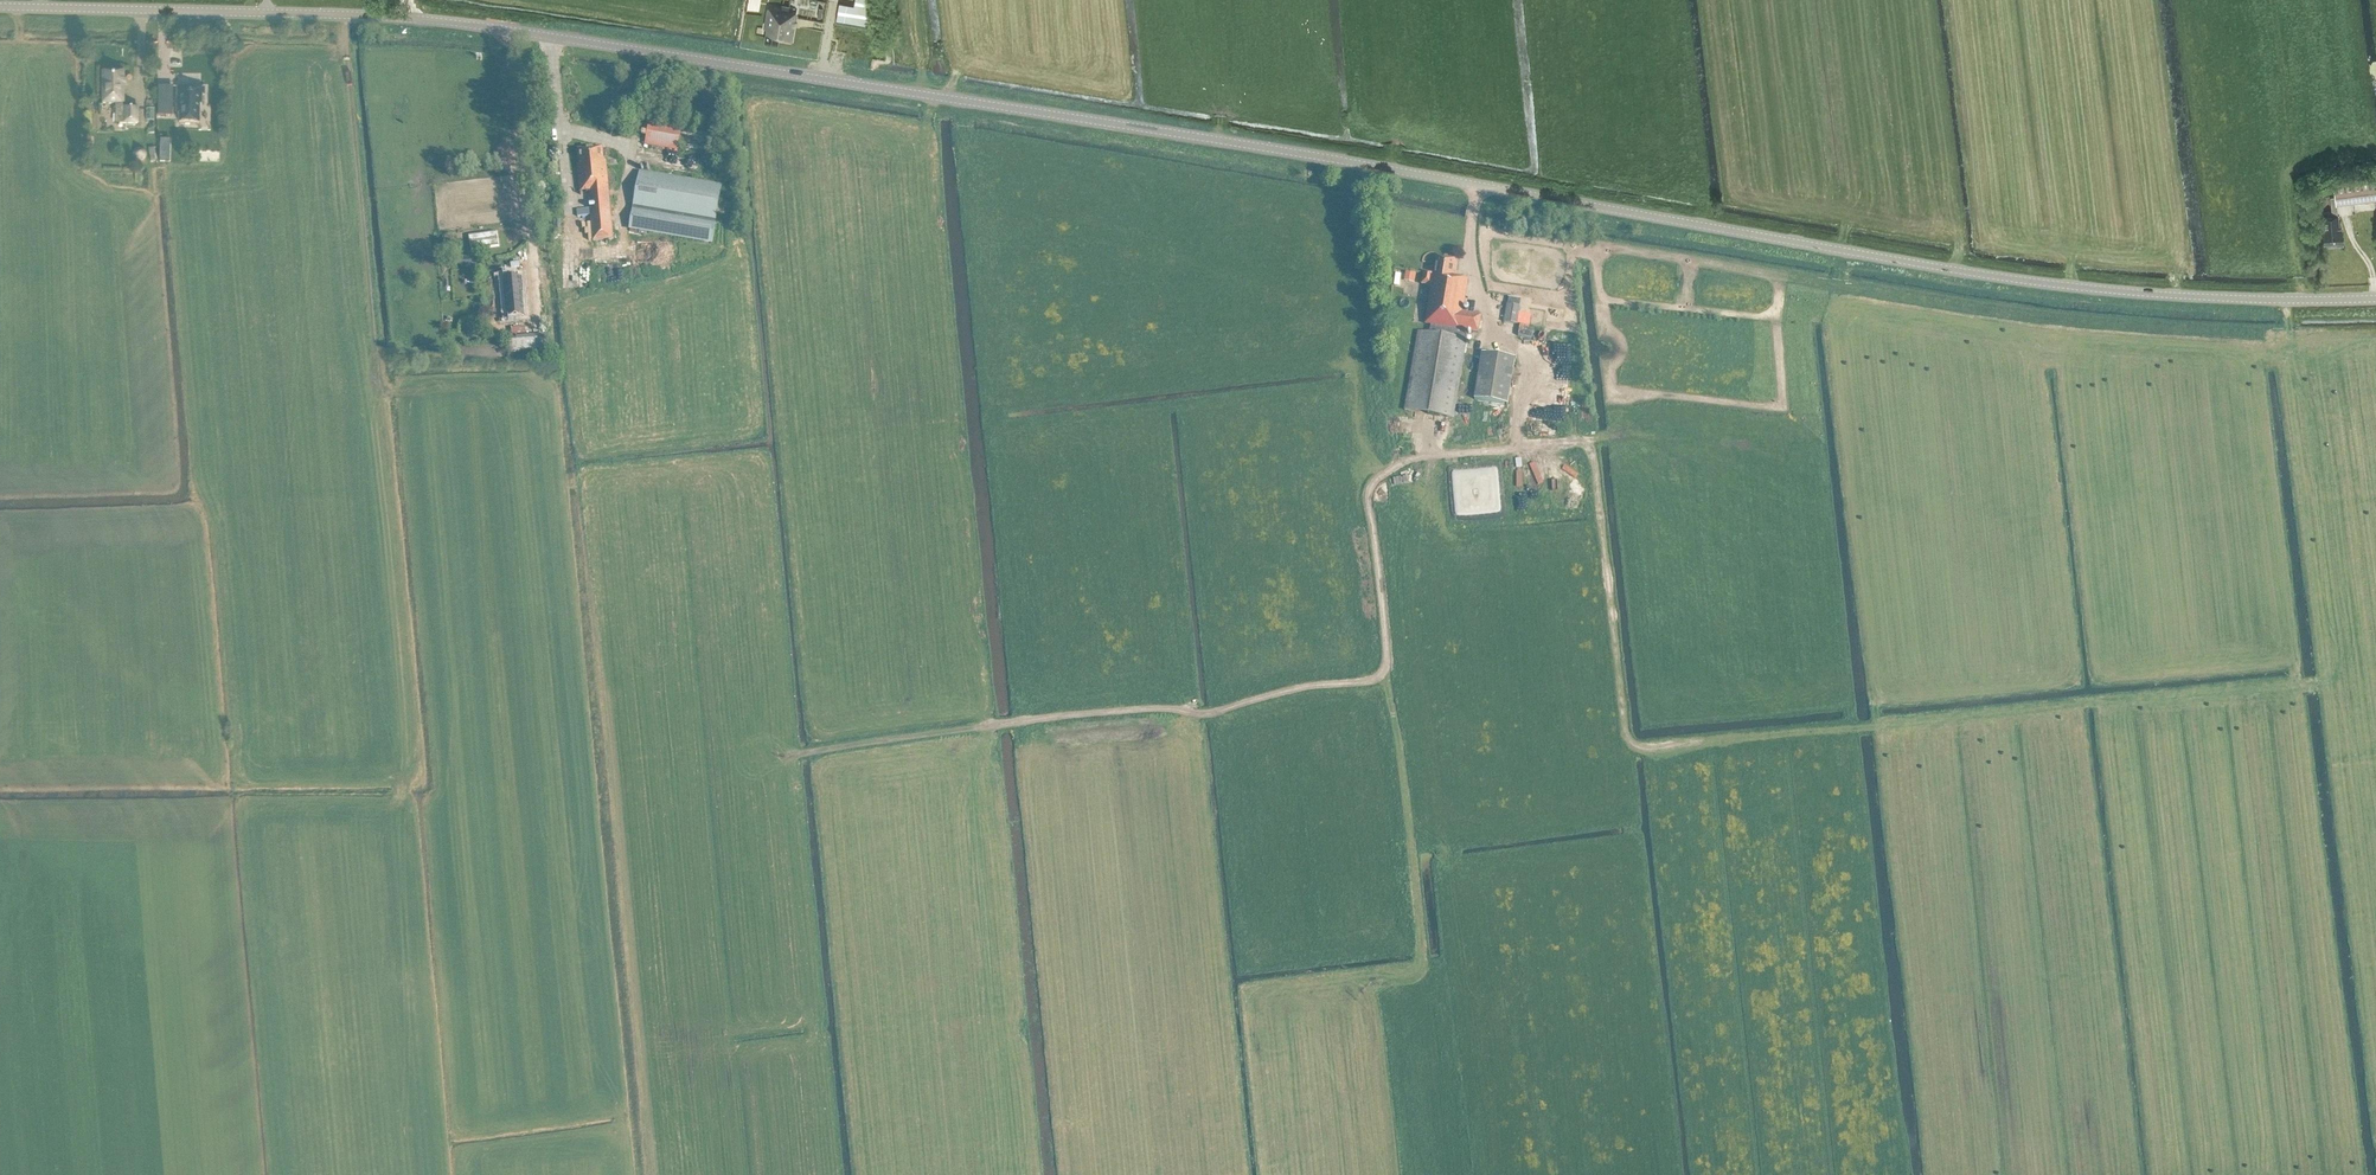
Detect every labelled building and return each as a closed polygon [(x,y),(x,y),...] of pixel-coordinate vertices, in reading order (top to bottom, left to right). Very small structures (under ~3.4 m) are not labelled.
[(854,5),(839,3),(837,20),(876,26),(880,0),(855,0),(854,5)] [(784,20),(781,20),(782,10),(772,9),(770,18),(768,18),(766,25),(769,26),(766,43),(778,45),(778,39),(782,40),(782,39),(781,39),(784,20)] [(115,123),(137,123),(137,107),(123,107),(122,102),(123,102),(123,85),(123,79),(123,71),(102,71),(102,103),(115,103),(115,123)] [(204,95),(204,88),(177,87),(177,113),(179,113),(179,122),(198,123),(199,104),(201,104),(202,95),(204,95)] [(695,117),(697,103),(684,102),(682,116),(695,117)] [(648,128),(645,145),(670,149),(673,132),(648,128)] [(159,164),(170,164),(170,141),(159,141),(159,164)] [(146,155),(146,153),(146,152),(145,150),(144,149),(143,148),(142,147),(140,147),(138,147),(137,147),(135,148),(134,149),(133,151),(132,152),(132,153),(132,154),(132,156),(133,157),(134,159),(135,160),(136,161),(138,161),(139,161),(141,161),(142,160),(144,159),(145,158),(146,156),(146,155)] [(612,241),(605,161),(603,162),(602,149),(577,151),(579,166),(577,166),(579,193),(588,193),(592,242),(612,241)] [(716,225),(722,187),(641,173),(634,210),(716,225)] [(2336,204),(2375,199),(2375,174),(2333,180),(2336,204)] [(588,211),(577,211),(578,219),(589,218),(588,211)] [(2342,229),(2339,229),(2338,216),(2323,218),(2324,230),(2323,230),(2324,244),(2343,242),(2342,229)] [(470,253),(497,251),(496,235),(468,238),(470,253)] [(461,258),(462,268),(476,267),(476,257),(461,258)] [(1478,333),(1481,317),(1464,314),(1469,281),(1453,278),(1456,261),(1437,259),(1435,271),(1434,271),(1434,275),(1424,274),(1422,285),(1432,287),(1425,325),(1432,326),(1430,335),(1419,333),(1406,411),(1454,419),(1467,341),(1464,341),(1465,332),(1478,333)] [(518,280),(503,281),(504,299),(507,299),(508,316),(522,315),(519,280),(518,280)] [(1520,308),(1507,306),(1504,323),(1517,325),(1520,308)] [(1515,359),(1482,354),(1475,400),(1508,406),(1515,359)] [(543,359),(535,360),(535,368),(543,367),(543,359)] [(1414,475),(1390,478),(1391,486),(1415,483),(1414,475)]
